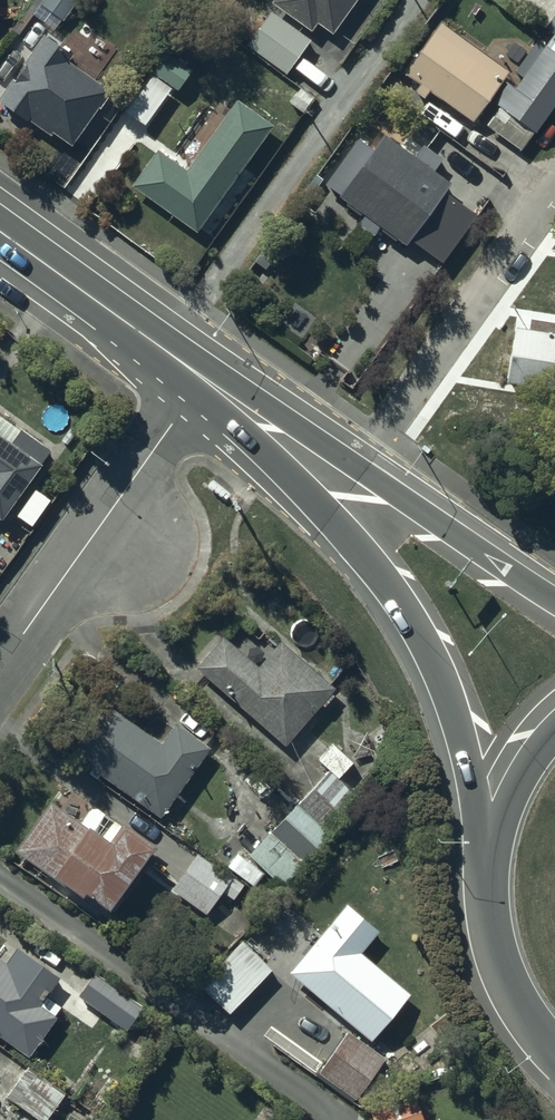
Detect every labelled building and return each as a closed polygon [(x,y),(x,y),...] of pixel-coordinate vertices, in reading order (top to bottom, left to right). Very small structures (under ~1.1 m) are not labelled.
[(31,10),(56,28),(76,0),(39,0),(31,10)] [(311,25),(317,17),(331,28),(351,0),(275,0),(311,25)] [(311,35),(270,5),(244,41),(285,71),(311,35)] [(544,22),(554,30),(554,7),(544,22)] [(438,16),(403,67),(421,80),(415,88),(423,94),(429,87),(473,118),(509,66),(438,16)] [(43,26),(0,86),(0,96),(49,131),(52,127),(70,140),(110,84),(67,53),(71,47),(43,26)] [(492,97),(499,102),(485,121),(520,145),(533,127),(536,129),(554,102),(554,31),(552,29),(545,40),(536,34),(513,69),(519,73),(514,81),(506,75),(492,97)] [(152,69),(123,105),(144,121),(172,82),(177,86),(192,68),(166,47),(150,68),(152,69)] [(156,142),(130,179),(195,227),(272,121),(236,95),(187,164),(156,142)] [(426,145),(420,154),(382,126),(361,154),(353,148),(327,183),(346,197),(344,200),(359,211),(361,209),(363,210),(357,218),(373,229),(379,222),(381,224),(380,226),(395,237),(396,235),(403,240),(413,227),(433,242),(417,265),(432,276),(473,221),(438,195),(451,177),(433,164),(440,155),(426,145)] [(513,321),(505,376),(554,384),(554,327),(513,321)] [(48,445),(18,423),(10,435),(0,428),(0,512),(48,445)] [(224,628),(193,666),(285,741),(334,681),(278,635),(260,657),(224,628)] [(69,751),(160,812),(209,741),(175,716),(160,737),(105,697),(69,751)] [(331,737),(316,755),(338,773),(353,756),(331,737)] [(366,802),(327,766),(248,852),(282,883),(329,833),(333,837),(366,802)] [(58,779),(14,845),(53,871),(54,868),(82,887),(85,883),(108,899),(151,835),(122,815),(119,819),(58,779)] [(244,883),(196,849),(175,879),(210,904),(221,889),(233,898),(244,883)] [(265,871),(236,849),(227,862),(256,884),(265,871)] [(344,896),(288,966),(371,1037),(411,987),(361,947),(380,924),(344,896)] [(241,934),(197,979),(227,1009),(271,964),(241,934)] [(0,953),(0,1032),(27,1051),(62,1003),(43,989),(57,970),(15,940),(4,956),(0,953)] [(141,1003),(93,969),(75,995),(123,1029),(141,1003)] [(346,1026),(317,1068),(356,1096),(386,1054),(346,1026)] [(25,1062),(3,1092),(42,1119),(63,1091),(25,1062)] [(375,1119),(426,1119),(415,1091),(370,1108),(375,1119)]
